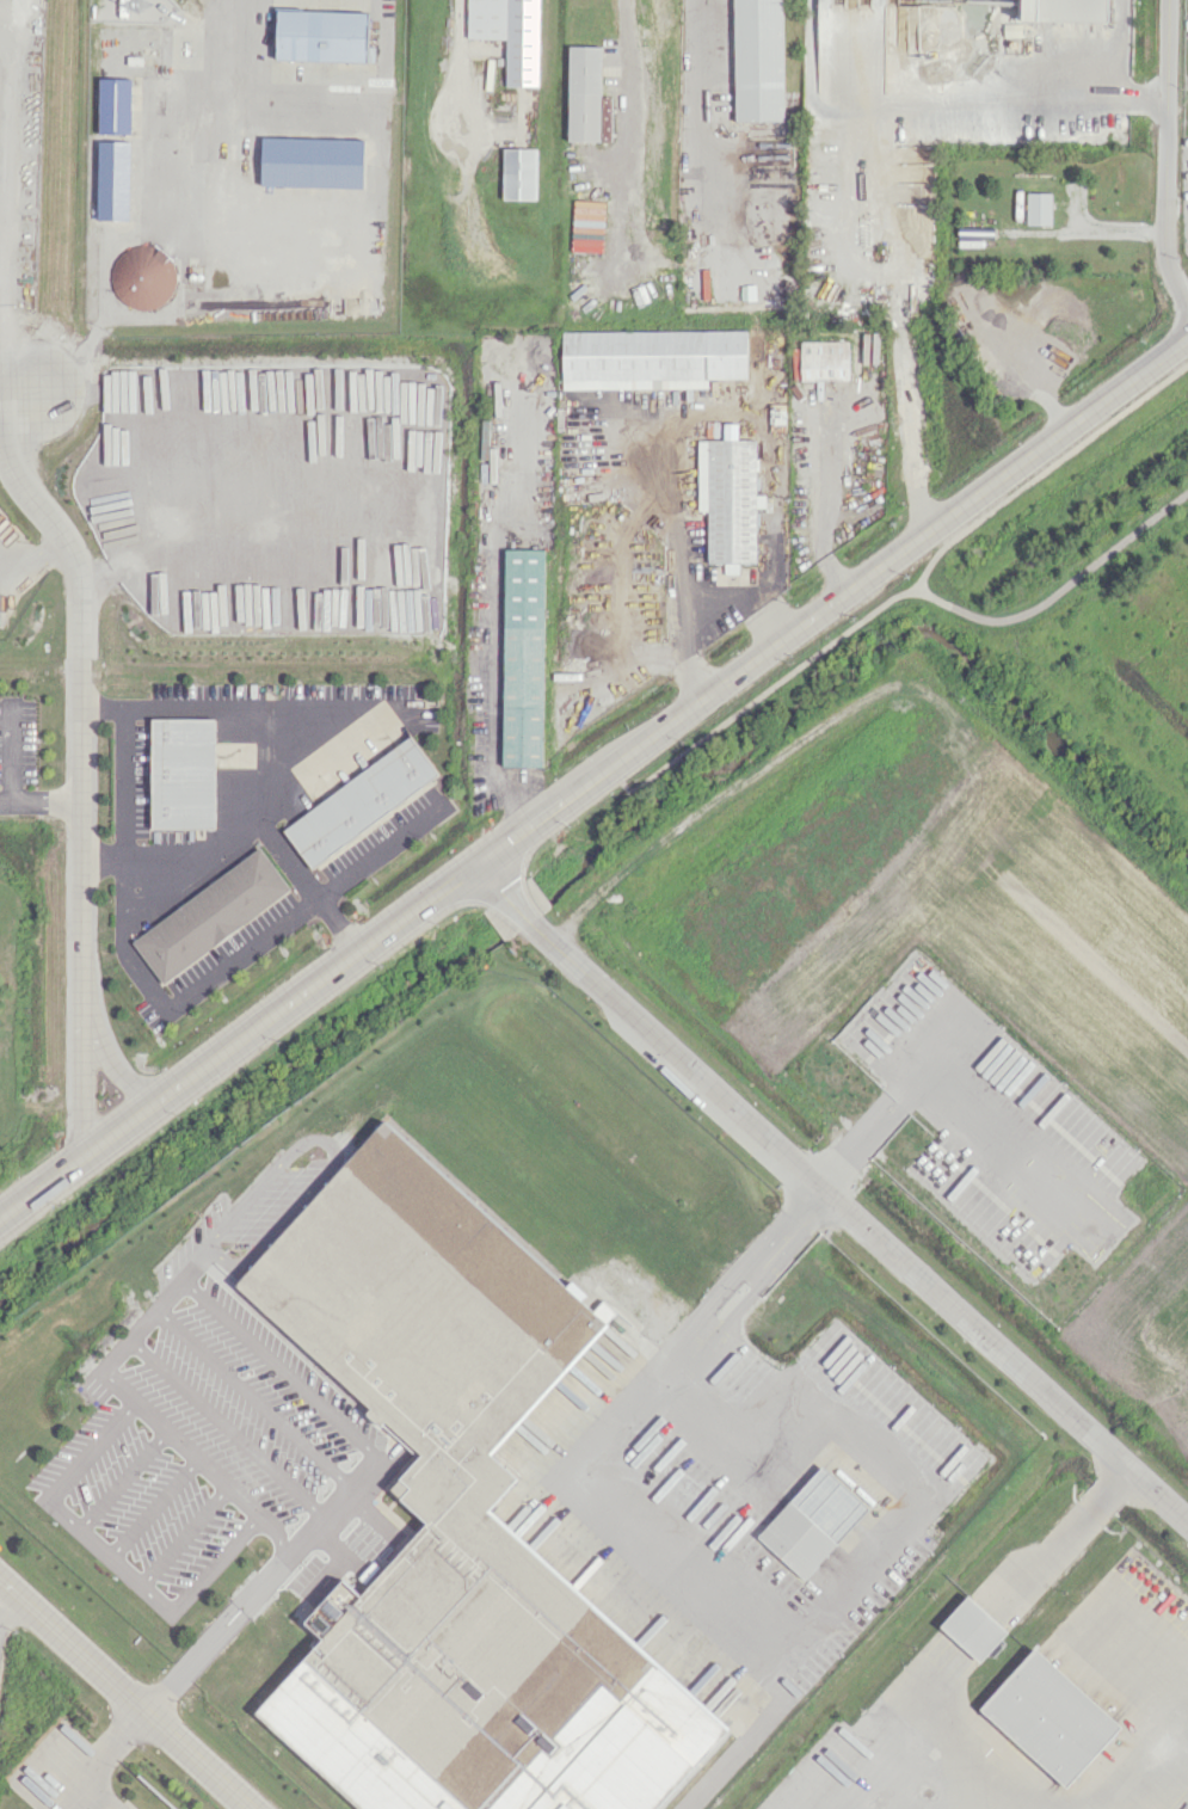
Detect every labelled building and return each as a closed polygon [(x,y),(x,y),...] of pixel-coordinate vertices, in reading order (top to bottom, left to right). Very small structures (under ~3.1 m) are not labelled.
[(467,38),(506,39),(505,86),(537,86),(539,0),(467,0),(467,38)] [(784,121),(782,0),(733,0),(735,121),(784,121)] [(1107,22),(1107,0),(1022,0),(1022,20),(1107,22)] [(374,61),(374,46),(367,45),(367,12),(277,10),(276,60),(374,61)] [(599,141),(601,46),(568,46),(567,141),(599,141)] [(131,78),(100,78),(99,133),(130,133),(131,78)] [(536,199),(536,149),(503,148),(502,199),(536,199)] [(1027,224),(1051,225),(1051,193),(1027,192),(1027,224)] [(173,247),(114,247),(114,306),(173,306),(173,247)] [(746,330),(562,332),(563,389),(708,388),(708,379),(747,378),(746,330)] [(848,341),(800,341),(801,380),(848,380),(848,341)] [(737,439),(737,424),(723,423),(723,439),(737,439)] [(707,562),(756,562),(756,507),(765,507),(765,494),(757,494),(757,440),(698,440),(698,510),(707,510),(707,562)] [(502,766),(541,766),(544,550),(504,549),(502,766)] [(215,828),(214,718),(151,718),(153,829),(215,828)] [(282,826),(309,866),(440,778),(413,738),(282,826)] [(162,982),(292,891),(262,848),(132,939),(162,982)] [(730,1725),(487,1511),(518,1477),(492,1454),(609,1321),(382,1122),(236,1287),(372,1407),(367,1412),(419,1458),(391,1490),(427,1522),(362,1596),(343,1579),(305,1622),(323,1637),(252,1717),(356,1808),(657,1808),(730,1725)] [(606,1322),(616,1313),(604,1300),(594,1309),(606,1322)] [(757,1537),(804,1580),(869,1508),(822,1465),(757,1537)] [(940,1626),(979,1662),(1007,1631),(968,1595),(940,1626)] [(1121,1726),(1035,1648),(979,1709),(1066,1787),(1121,1726)]
